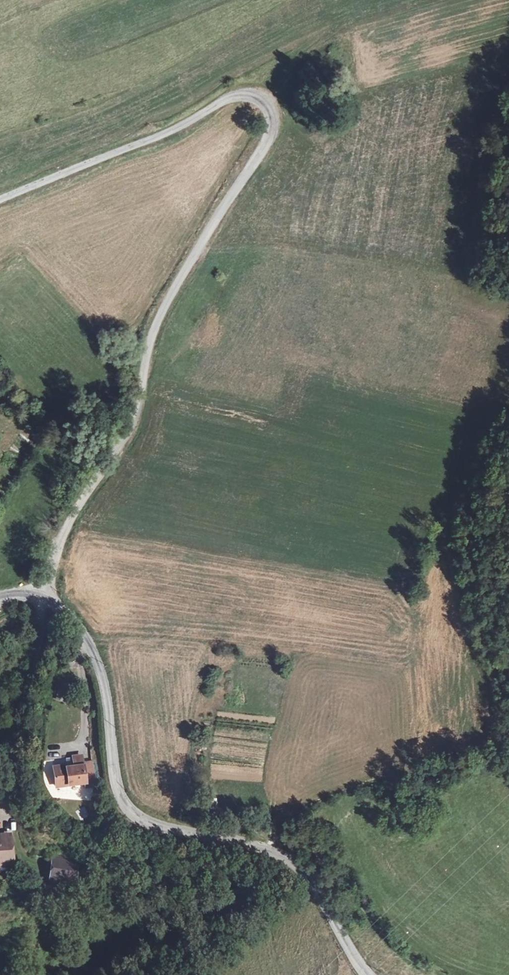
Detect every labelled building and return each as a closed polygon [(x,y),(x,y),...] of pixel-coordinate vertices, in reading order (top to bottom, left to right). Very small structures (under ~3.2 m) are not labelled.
[(56,699),(62,701),(65,692),(59,690),(56,699)] [(68,759),(54,761),(56,772),(60,772),(61,779),(86,775),(84,762),(82,749),(74,750),(75,760),(68,761),(68,759)] [(94,761),(84,762),(86,775),(96,774),(94,761)] [(75,812),(80,820),(89,815),(84,807),(75,812)] [(8,860),(20,859),(18,831),(0,833),(0,861),(8,860)] [(84,857),(62,852),(58,873),(80,877),(84,857)]
